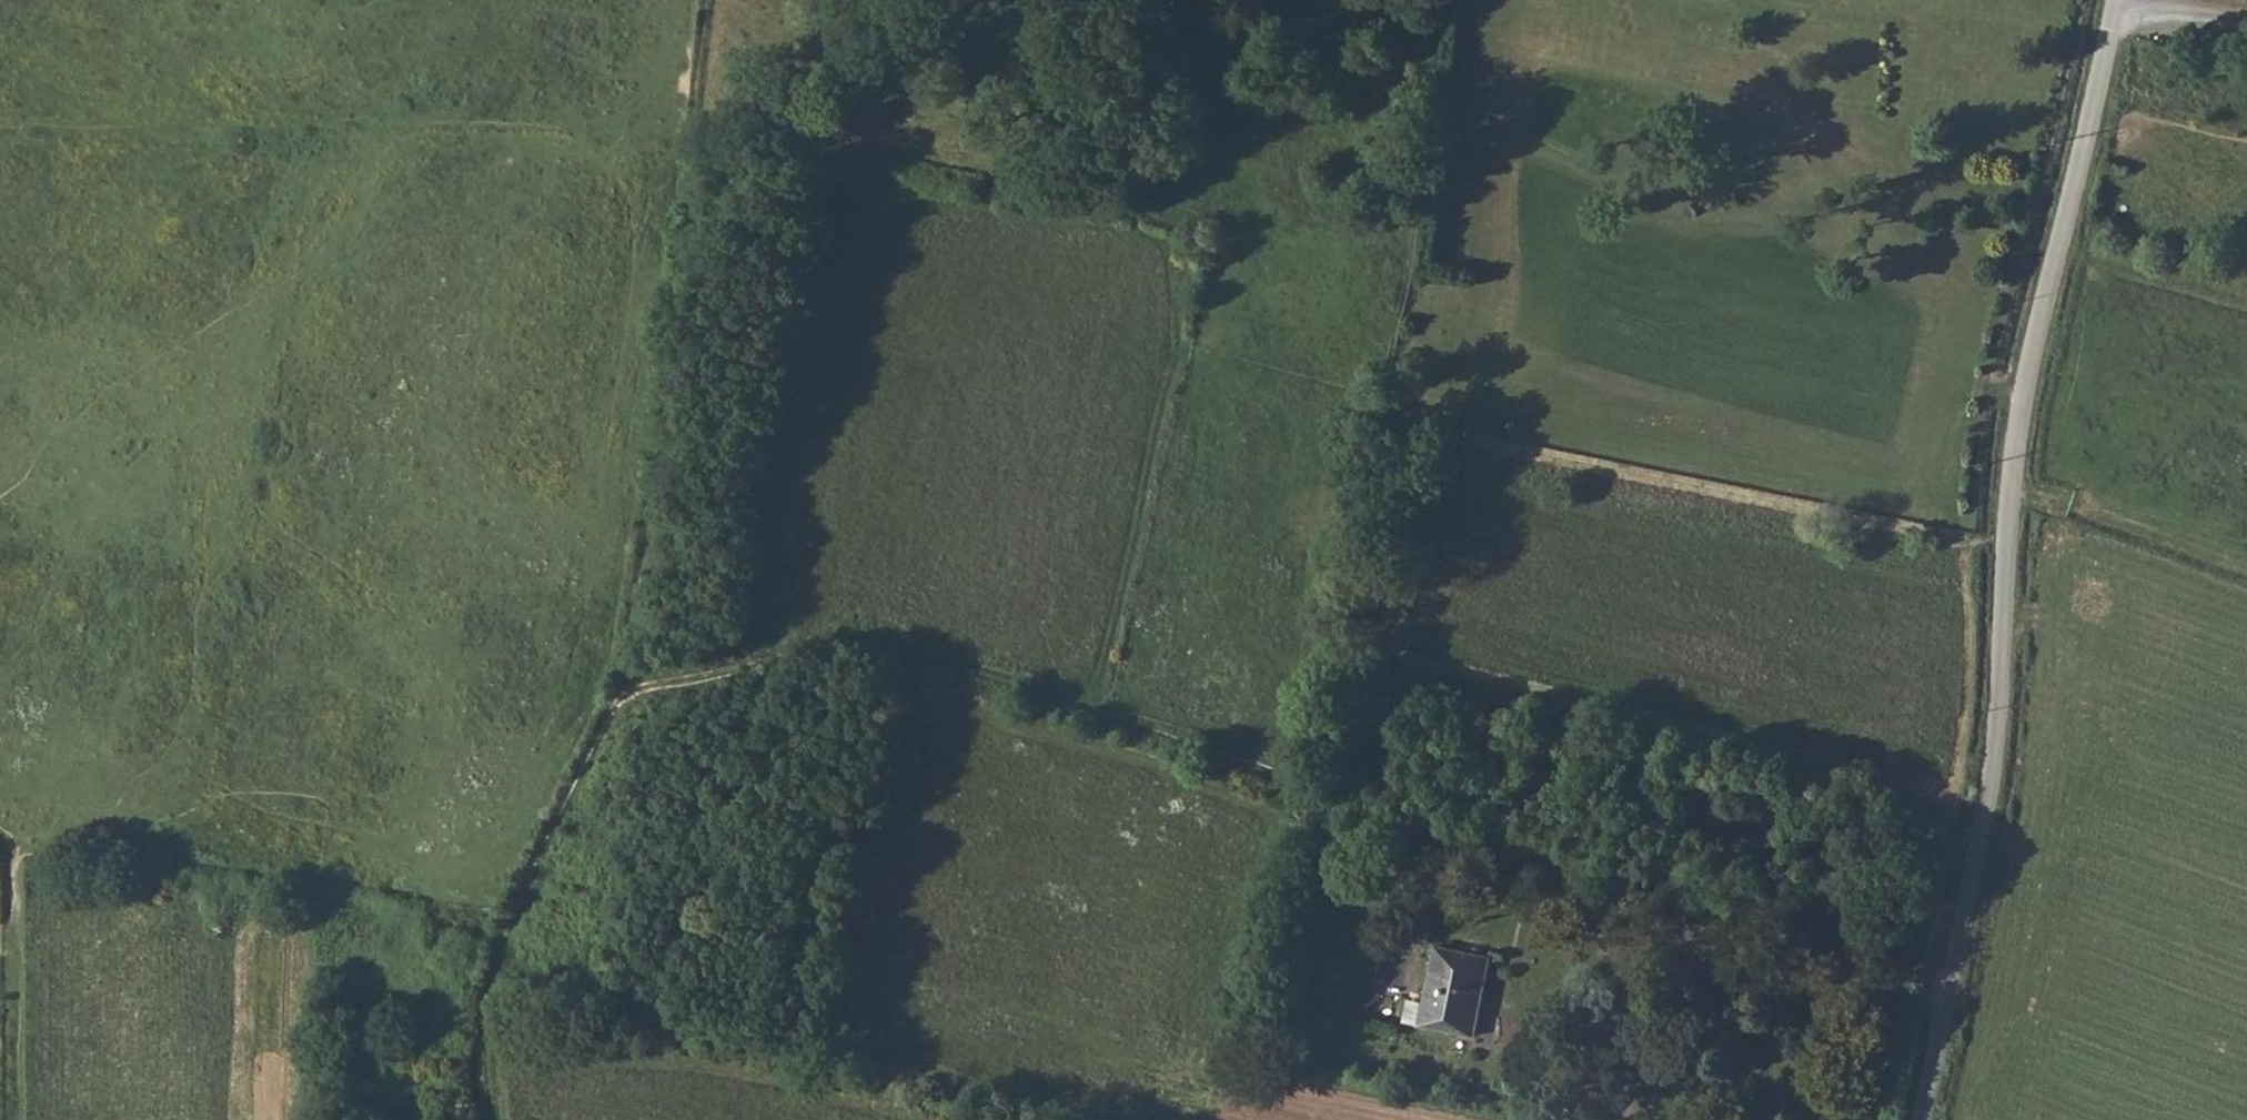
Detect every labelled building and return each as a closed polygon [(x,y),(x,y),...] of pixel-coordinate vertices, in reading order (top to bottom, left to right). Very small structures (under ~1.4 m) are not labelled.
[(1465,1033),(1483,957),(1434,945),(1415,1021),(1465,1033)]
